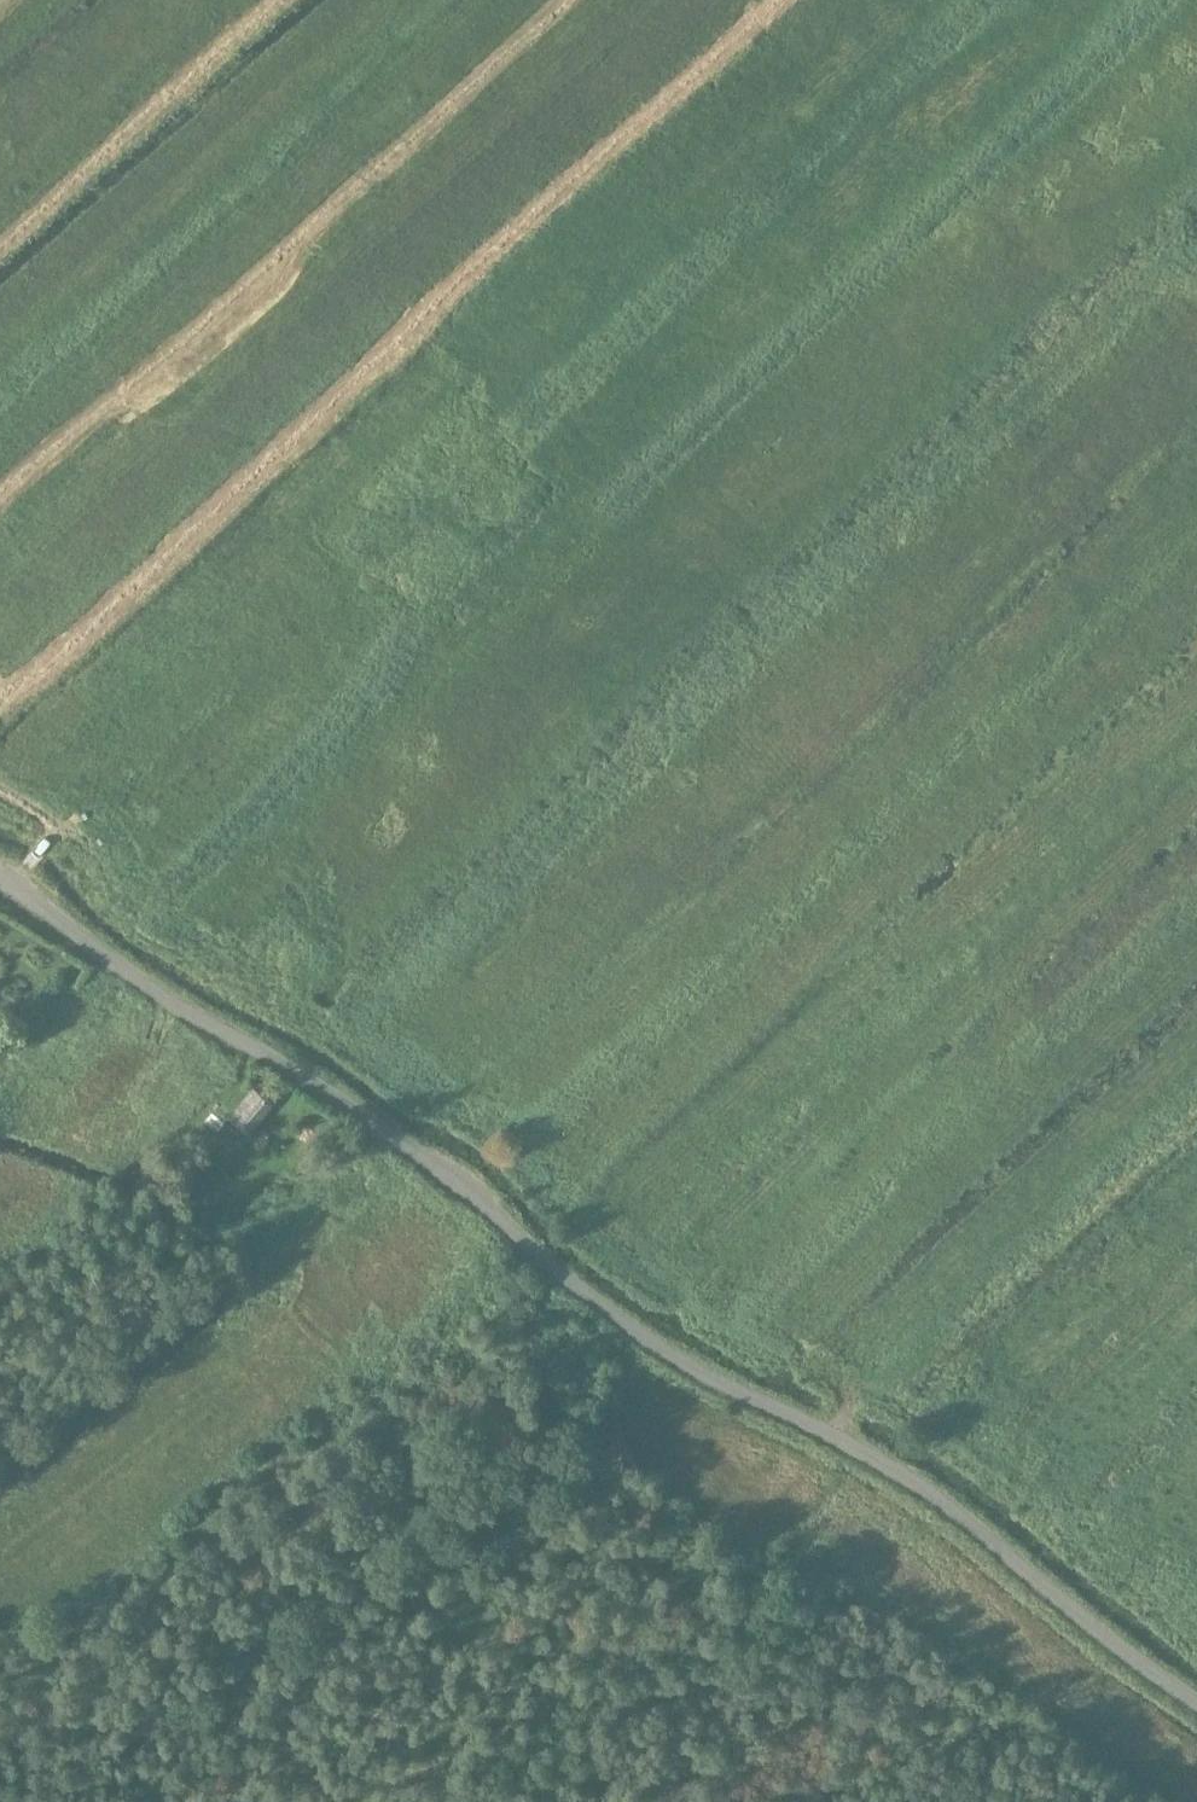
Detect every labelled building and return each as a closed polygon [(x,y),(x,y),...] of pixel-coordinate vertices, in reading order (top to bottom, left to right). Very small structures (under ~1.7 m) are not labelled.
[(273,1100),(250,1083),(225,1118),(248,1134),(273,1100)] [(214,1135),(225,1123),(207,1110),(198,1123),(214,1135)]
